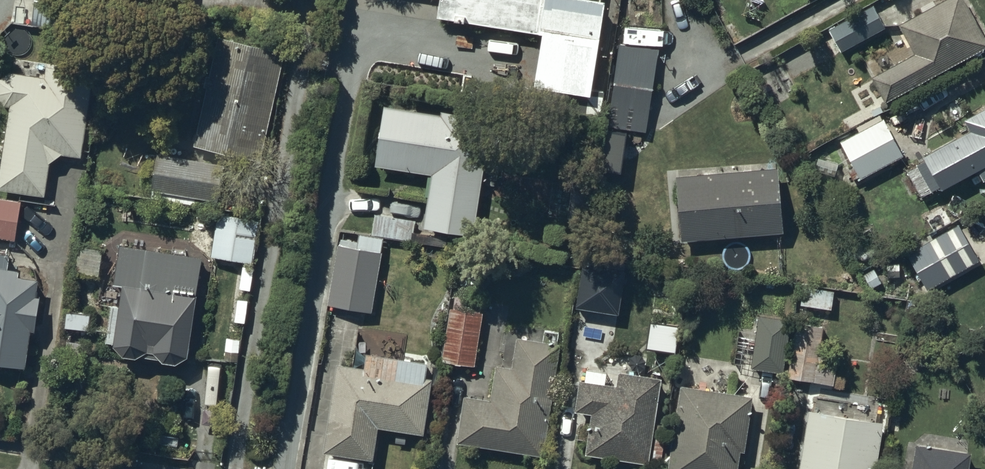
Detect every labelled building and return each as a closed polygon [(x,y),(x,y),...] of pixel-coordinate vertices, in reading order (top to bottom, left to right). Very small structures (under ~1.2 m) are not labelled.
[(32,15),(92,26),(96,0),(35,0),(32,15)] [(437,11),(543,27),(535,82),(587,91),(601,0),(439,0),(437,11)] [(962,0),(949,0),(902,25),(917,53),(875,75),(885,95),(984,42),(962,0)] [(884,26),(873,5),(829,28),(840,49),(884,26)] [(278,49),(216,35),(192,141),(254,155),(278,49)] [(656,46),(617,40),(598,162),(618,165),(623,127),(643,130),(656,46)] [(50,70),(48,79),(7,73),(0,78),(0,95),(2,99),(9,100),(0,160),(0,185),(41,191),(48,148),(75,152),(87,75),(50,70)] [(488,119),(385,104),(376,161),(432,169),(424,221),(471,229),(488,119)] [(967,119),(972,128),(922,155),(940,188),(984,164),(984,109),(967,119)] [(901,152),(883,118),(840,142),(858,175),(901,152)] [(217,163),(156,152),(150,183),(211,194),(217,163)] [(779,224),(775,164),(677,170),(681,231),(779,224)] [(0,198),(0,232),(13,234),(18,201),(0,198)] [(252,219),(218,213),(211,253),(245,259),(252,219)] [(373,213),(370,232),(412,239),(415,220),(373,213)] [(973,258),(956,226),(905,252),(922,284),(973,258)] [(181,353),(195,257),(119,245),(113,281),(122,282),(113,343),(181,353)] [(377,252),(339,245),(329,301),(367,308),(377,252)] [(620,270),(583,264),(577,301),(614,307),(620,270)] [(0,267),(0,360),(22,364),(38,274),(0,267)] [(480,305),(449,301),(441,358),(471,362),(480,305)] [(786,317),(759,313),(751,364),(778,369),(786,317)] [(674,320),(649,317),(645,343),(669,347),(674,320)] [(839,326),(798,319),(789,375),(830,382),(839,326)] [(552,345),(517,339),(513,369),(494,366),(488,401),(464,397),(458,436),(536,448),(552,345)] [(427,380),(337,366),(324,448),(370,455),(376,419),(419,426),(427,380)] [(658,378),(622,372),(619,387),(579,381),(575,405),(592,407),(585,449),(646,458),(658,378)] [(680,384),(667,468),(673,468),(731,468),(735,444),(739,445),(747,395),(680,384)] [(805,411),(796,468),(871,468),(878,422),(805,411)] [(916,444),(912,468),(961,468),(964,451),(916,444)]
